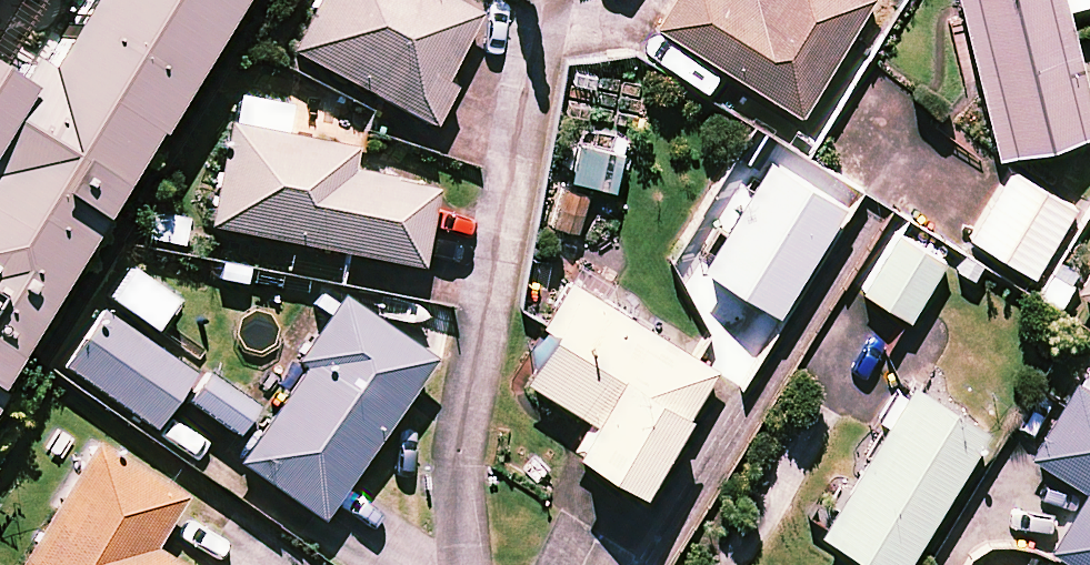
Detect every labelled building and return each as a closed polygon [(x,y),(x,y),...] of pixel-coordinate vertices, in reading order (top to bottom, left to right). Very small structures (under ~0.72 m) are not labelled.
[(97,207),(103,211),(230,0),(0,0),(0,369),(97,207)] [(451,0),(316,0),(289,51),(427,124),(483,17),(451,0)] [(655,23),(799,112),(868,0),(669,0),(655,23)] [(996,153),(1089,130),(1089,113),(1064,5),(1083,0),(959,0),(996,153)] [(292,105),(241,95),(235,127),(227,126),(208,225),(416,265),(431,186),(345,170),(349,146),(287,134),(292,105)] [(605,150),(571,147),(567,192),(601,195),(605,150)] [(1077,207),(1012,168),(970,235),(1035,275),(1077,207)] [(941,259),(898,233),(864,290),(907,316),(941,259)] [(1078,288),(1089,295),(1089,269),(1078,288)] [(713,366),(571,280),(545,322),(555,329),(526,377),(593,417),(576,444),(642,484),(713,366)] [(426,356),(341,296),(294,363),(305,370),(240,462),(315,514),(426,356)] [(237,433),(253,408),(203,375),(134,329),(139,320),(106,298),(61,366),(156,429),(179,395),(237,433)] [(1029,453),(1086,488),(1049,547),(1079,564),(1089,564),(1089,355),(1029,453)] [(900,375),(877,414),(888,421),(821,529),(879,564),(900,564),(985,427),(900,375)] [(94,442),(19,564),(177,564),(151,549),(183,497),(94,442)]
